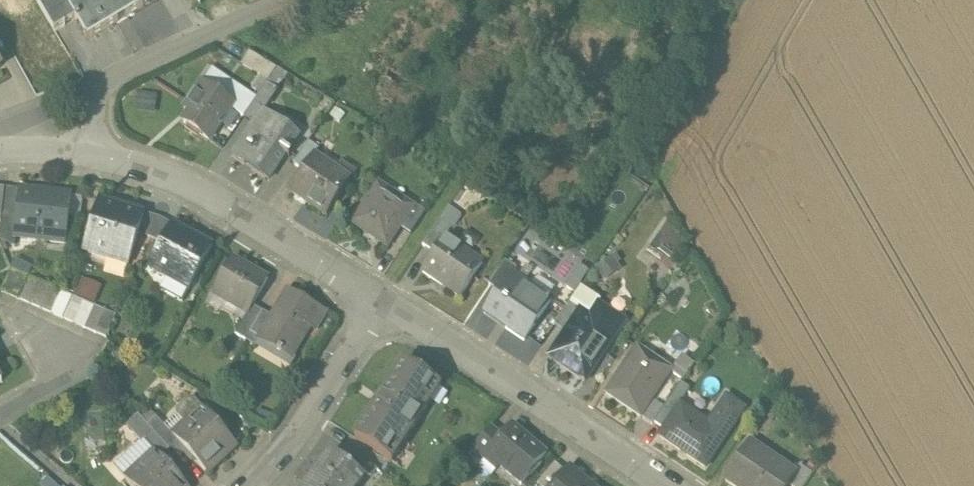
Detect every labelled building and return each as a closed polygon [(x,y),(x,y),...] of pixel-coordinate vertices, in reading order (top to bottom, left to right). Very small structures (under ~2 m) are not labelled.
[(54,30),(75,19),(67,6),(64,0),(37,0),(54,30)] [(67,6),(75,19),(87,40),(154,0),(77,0),(67,6)] [(278,70),(251,53),(244,65),(270,81),(278,70)] [(214,68),(203,84),(234,105),(232,108),(245,117),(258,99),(214,68)] [(234,105),(203,84),(186,108),(191,112),(185,122),(210,139),(232,108),(234,105)] [(258,99),(245,117),(256,124),(264,113),(265,113),(279,93),(268,85),(258,99)] [(138,91),(134,110),(155,113),(158,94),(138,91)] [(265,113),(264,113),(256,124),(234,155),(269,180),(300,137),(265,113)] [(309,144),(295,165),(304,172),(315,156),(316,157),(320,151),(309,144)] [(316,157),(315,156),(304,172),(290,192),(326,216),(351,182),(316,157)] [(398,198),(379,186),(380,186),(377,184),(351,224),(367,235),(368,233),(388,247),(400,229),(411,213),(409,211),(397,203),(400,199),(398,198)] [(15,187),(14,190),(9,227),(31,230),(30,238),(60,241),(67,193),(15,187)] [(8,237),(9,227),(14,190),(0,188),(0,236),(8,237)] [(84,230),(90,232),(83,251),(109,260),(111,255),(124,259),(122,264),(124,264),(134,233),(141,212),(95,197),(84,230)] [(425,214),(413,206),(409,211),(411,213),(400,229),(410,236),(425,214)] [(155,217),(141,212),(134,233),(146,237),(155,217)] [(168,223),(155,217),(146,237),(158,242),(168,224),(168,223)] [(439,222),(423,246),(435,254),(445,239),(451,230),(439,222)] [(188,235),(168,224),(158,242),(153,251),(157,253),(149,269),(183,287),(206,249),(186,238),(188,235)] [(482,265),(445,239),(435,254),(422,272),(459,297),(482,265)] [(210,288),(246,309),(248,305),(265,277),(229,256),(210,288)] [(595,268),(602,280),(620,270),(612,256),(595,268)] [(505,263),(489,287),(498,293),(511,275),(512,275),(515,270),(505,263)] [(584,264),(570,282),(577,288),(591,269),(584,264)] [(14,298),(23,276),(6,269),(0,283),(0,292),(14,298)] [(76,291),(96,301),(104,284),(84,274),(76,291)] [(548,306),(524,290),(527,285),(512,275),(511,275),(498,293),(487,310),(508,325),(506,329),(524,342),(548,306)] [(23,276),(14,298),(24,303),(34,281),(23,276)] [(552,290),(537,280),(529,286),(527,285),(524,290),(548,306),(551,303),(550,302),(550,301),(549,300),(552,290)] [(34,281),(24,303),(35,308),(45,286),(34,281)] [(45,286),(35,308),(46,312),(55,290),(45,286)] [(55,290),(46,312),(57,317),(67,295),(55,290)] [(323,312),(286,290),(268,318),(257,338),(287,356),(306,324),(313,328),(323,312)] [(67,295),(57,317),(68,322),(78,300),(67,295)] [(78,300),(68,322),(79,327),(89,305),(78,300)] [(570,304),(555,327),(565,333),(580,311),(570,304)] [(89,305),(79,327),(90,332),(100,310),(89,305)] [(258,311),(248,305),(246,309),(230,335),(241,341),(246,332),(258,312),(258,311)] [(590,318),(580,311),(565,333),(549,357),(585,381),(617,336),(613,333),(621,323),(624,325),(625,323),(598,305),(590,318)] [(100,310),(90,332),(101,337),(111,315),(100,310)] [(268,318),(258,312),(246,332),(257,338),(268,318)] [(250,347),(257,338),(246,332),(241,341),(250,347)] [(666,369),(637,349),(606,394),(639,416),(648,404),(644,401),(666,369)] [(693,365),(683,359),(673,375),(682,381),(693,365)] [(400,364),(351,439),(383,460),(393,444),(398,447),(426,404),(422,401),(432,384),(400,364)] [(663,409),(653,424),(663,430),(680,406),(690,391),(680,384),(663,409)] [(707,424),(680,406),(663,430),(659,437),(706,469),(744,411),(725,398),(707,424)] [(663,409),(654,402),(643,419),(652,425),(653,424),(663,409)] [(196,411),(168,437),(173,442),(202,474),(231,448),(196,411)] [(168,438),(152,421),(143,428),(148,433),(164,451),(173,442),(168,437),(168,438)] [(499,438),(480,460),(484,456),(518,484),(518,485),(519,485),(544,456),(543,455),(542,455),(509,428),(510,427),(509,426),(499,438)] [(488,429),(469,451),(480,460),(499,438),(488,429)] [(164,451),(148,433),(139,441),(149,453),(155,459),(164,451)] [(777,461),(773,467),(747,450),(726,482),(732,485),(789,485),(797,474),(795,473),(777,461)] [(149,453),(120,480),(126,485),(179,485),(155,459),(149,453)] [(328,453),(303,485),(304,485),(355,485),(361,479),(328,453)] [(536,484),(538,485),(551,485),(563,473),(553,464),(536,484)] [(795,473),(797,474),(789,485),(804,485),(812,475),(799,467),(795,473)] [(551,485),(588,485),(567,468),(563,473),(551,485)]
